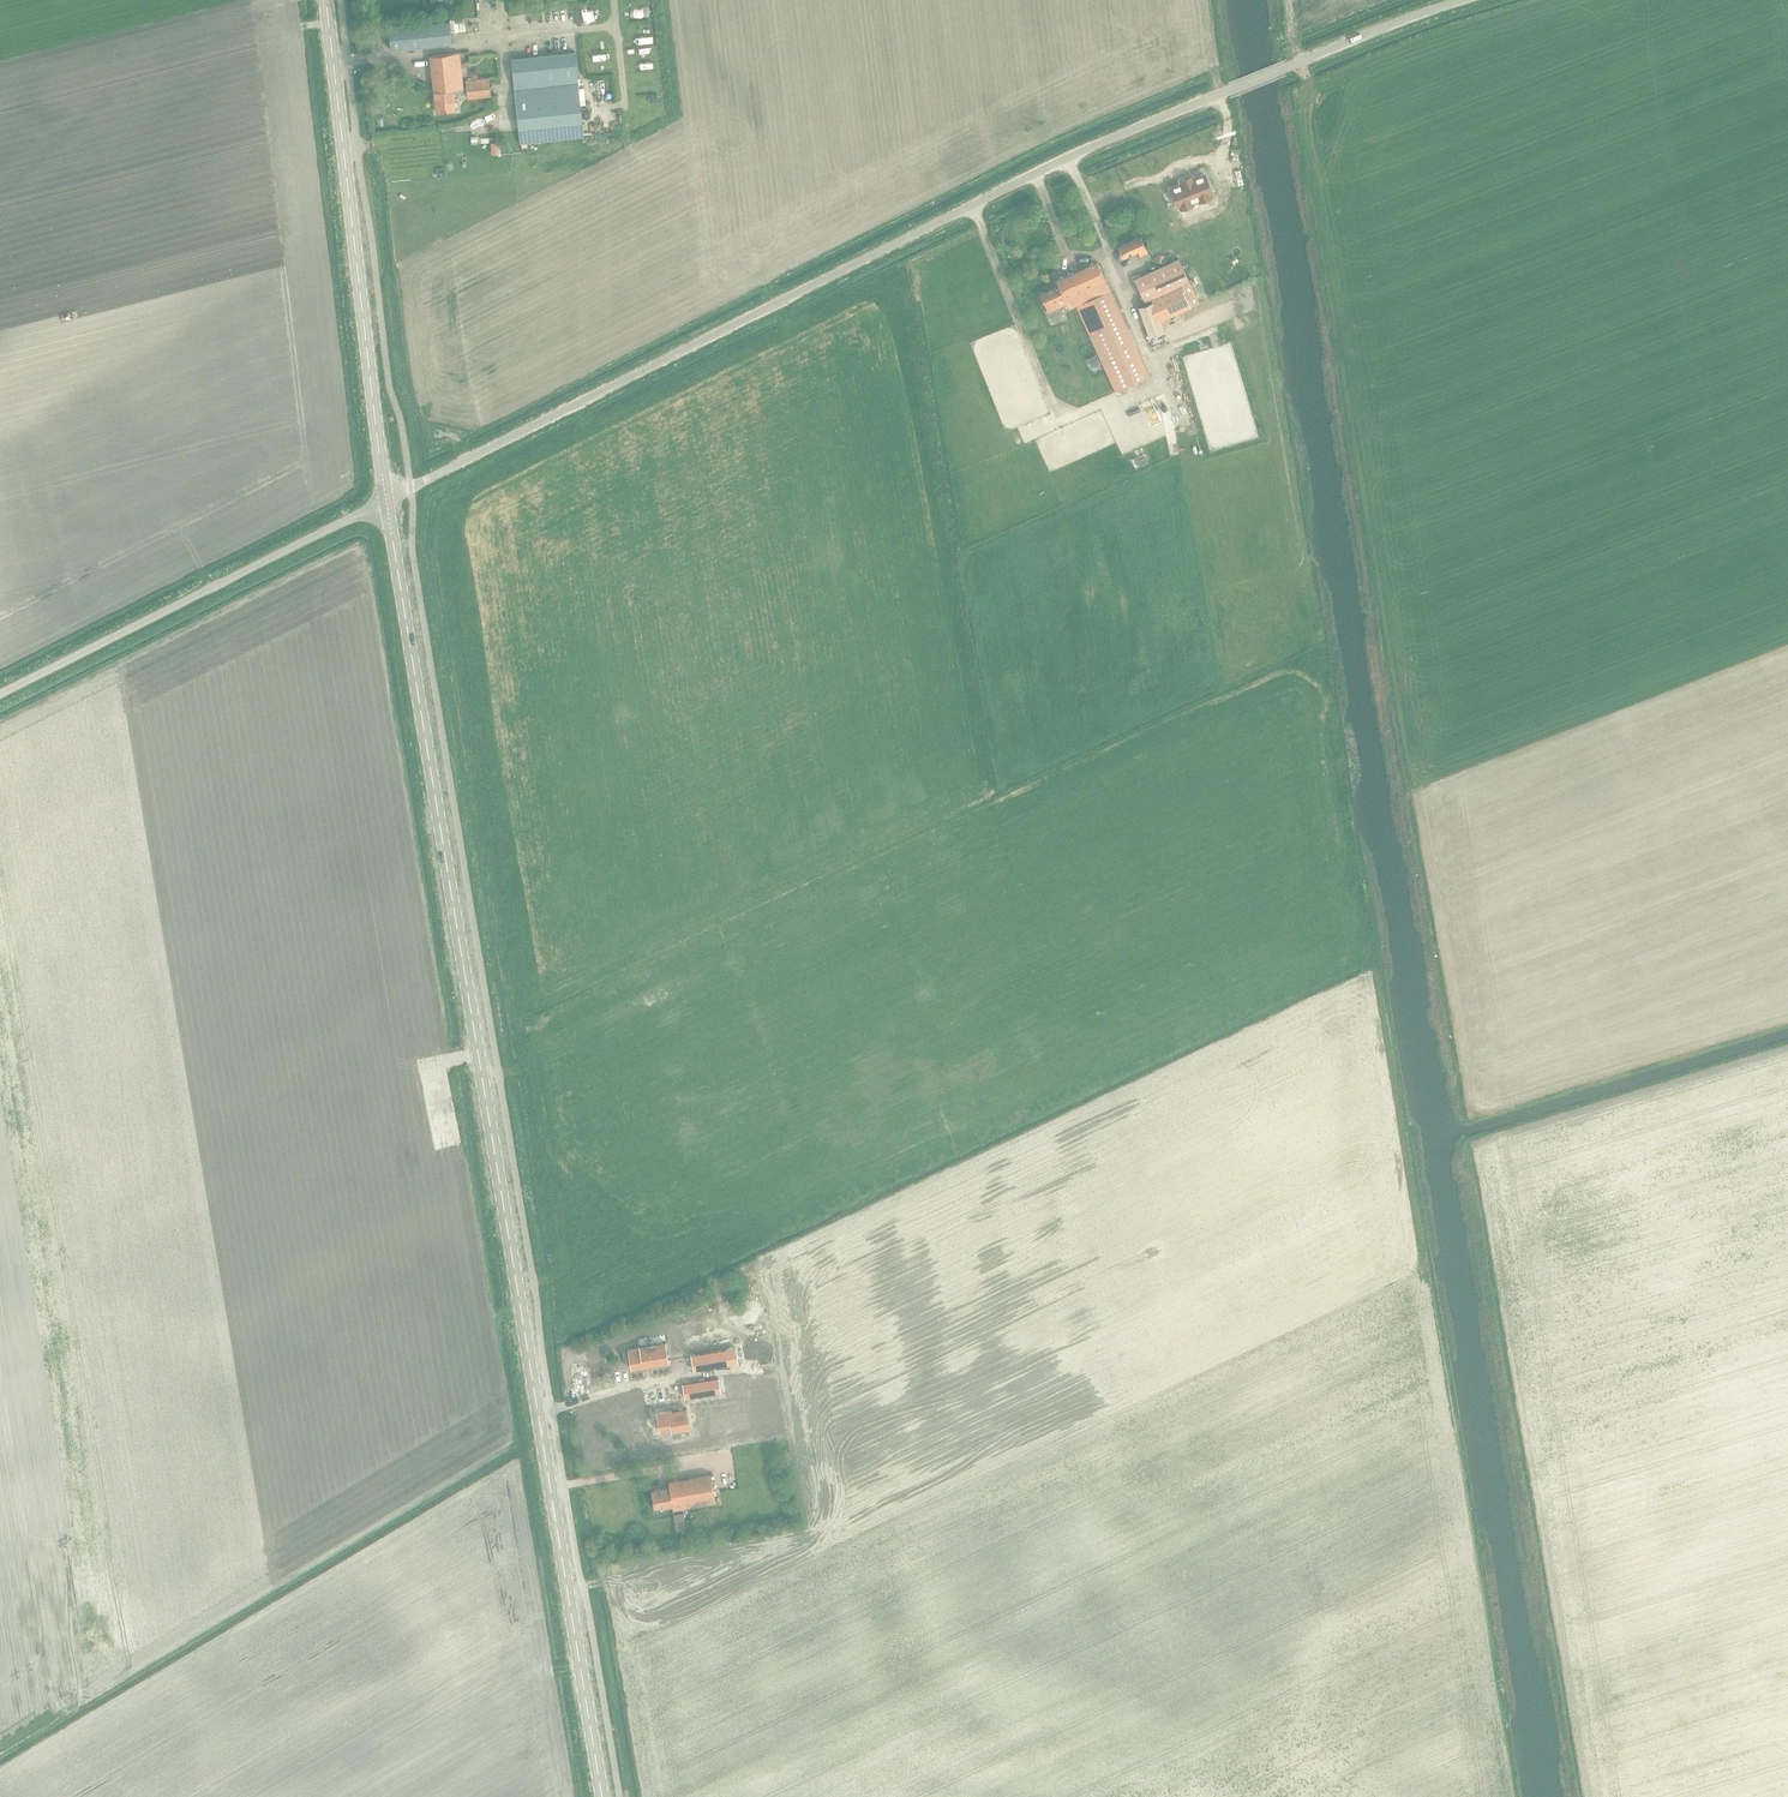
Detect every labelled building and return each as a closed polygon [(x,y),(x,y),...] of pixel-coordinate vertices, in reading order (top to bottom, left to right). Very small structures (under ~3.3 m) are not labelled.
[(494,14),(502,13),(501,0),(492,0),(494,14)] [(637,11),(655,10),(655,3),(637,3),(637,11)] [(388,28),(391,49),(451,43),(449,21),(388,28)] [(610,51),(610,43),(595,44),(596,52),(610,51)] [(468,75),(461,75),(459,52),(430,55),(436,112),(456,110),(453,89),(463,88),(462,81),(465,81),(467,99),(491,97),(489,77),(469,80),(468,75)] [(512,60),(515,88),(577,82),(573,53),(512,60)] [(514,90),(520,143),(583,136),(578,83),(514,90)] [(1191,200),(1198,197),(1200,201),(1211,196),(1209,193),(1211,192),(1204,174),(1193,179),(1192,176),(1181,180),(1182,183),(1171,188),(1178,206),(1180,205),(1181,208),(1193,204),(1191,200)] [(1140,258),(1147,254),(1140,238),(1117,249),(1122,260),(1137,253),(1140,258)] [(1160,323),(1198,305),(1179,260),(1133,280),(1143,303),(1150,300),(1152,303),(1137,308),(1148,338),(1164,332),(1160,323)] [(1110,289),(1097,261),(1056,280),(1058,286),(1040,294),(1048,312),(1061,305),(1063,310),(1068,308),(1069,308),(1075,305),(1115,392),(1150,376),(1110,289)] [(1075,320),(1060,326),(1067,344),(1082,339),(1075,320)] [(640,1347),(627,1350),(630,1367),(668,1361),(665,1341),(640,1345),(640,1347)] [(691,1355),(694,1369),(738,1362),(735,1347),(691,1355)] [(682,1383),(685,1398),(720,1392),(718,1377),(682,1383)] [(684,1407),(654,1412),(657,1429),(668,1427),(669,1429),(686,1426),(684,1407)] [(711,1450),(712,1429),(680,1428),(679,1449),(711,1450)] [(671,1506),(671,1511),(714,1503),(710,1475),(667,1483),(668,1488),(651,1491),(654,1509),(671,1506)] [(673,1516),(675,1532),(685,1530),(683,1514),(673,1516)]
